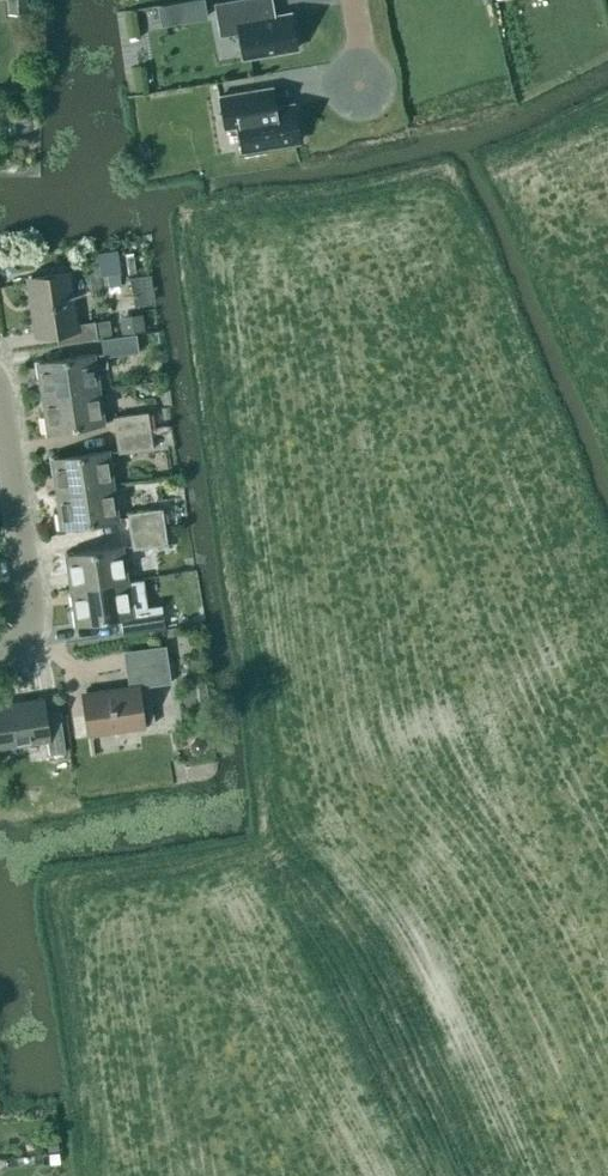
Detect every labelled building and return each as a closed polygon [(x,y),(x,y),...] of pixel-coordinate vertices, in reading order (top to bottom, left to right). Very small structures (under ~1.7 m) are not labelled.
[(9,15),(28,14),(27,0),(8,0),(9,15)] [(183,2),(187,22),(208,18),(205,0),(192,0),(183,2)] [(291,12),(276,15),(273,0),(223,0),(214,2),(220,36),(239,32),(244,58),(297,48),(291,12)] [(297,142),(292,105),(275,108),(272,88),(220,95),(224,127),(237,125),(240,149),(297,142)] [(121,246),(104,249),(108,266),(124,263),(121,246)] [(134,252),(125,253),(129,274),(137,272),(134,252)] [(150,274),(130,277),(134,306),(154,303),(150,274)] [(80,323),(73,275),(26,282),(33,331),(55,328),(58,345),(99,339),(98,338),(96,321),(80,323)] [(142,312),(119,315),(121,332),(144,329),(142,312)] [(110,319),(96,321),(98,338),(101,337),(112,336),(110,319)] [(101,337),(104,356),(140,352),(137,333),(112,336),(101,337)] [(43,395),(98,387),(93,354),(38,362),(43,395)] [(98,387),(43,395),(48,430),(103,421),(98,387)] [(151,429),(148,411),(114,417),(117,434),(151,429)] [(117,434),(119,453),(153,447),(151,429),(117,434)] [(57,492),(113,484),(108,450),(52,458),(57,492)] [(118,518),(113,484),(57,492),(62,526),(118,518)] [(165,525),(162,508),(129,513),(131,530),(165,525)] [(131,530),(134,548),(168,543),(165,525),(131,530)] [(71,588),(128,580),(123,546),(66,554),(71,588)] [(133,614),(128,580),(71,588),(76,623),(133,614)] [(142,609),(144,626),(179,622),(177,604),(142,609)] [(87,689),(86,689),(93,737),(142,730),(142,726),(154,725),(148,685),(172,682),(170,664),(126,670),(129,688),(88,693),(87,689)] [(40,695),(0,701),(0,745),(47,738),(49,754),(67,751),(62,717),(44,719),(40,695)] [(58,1136),(47,1137),(49,1151),(59,1150),(58,1136)] [(60,1152),(50,1153),(51,1164),(61,1163),(60,1152)]
